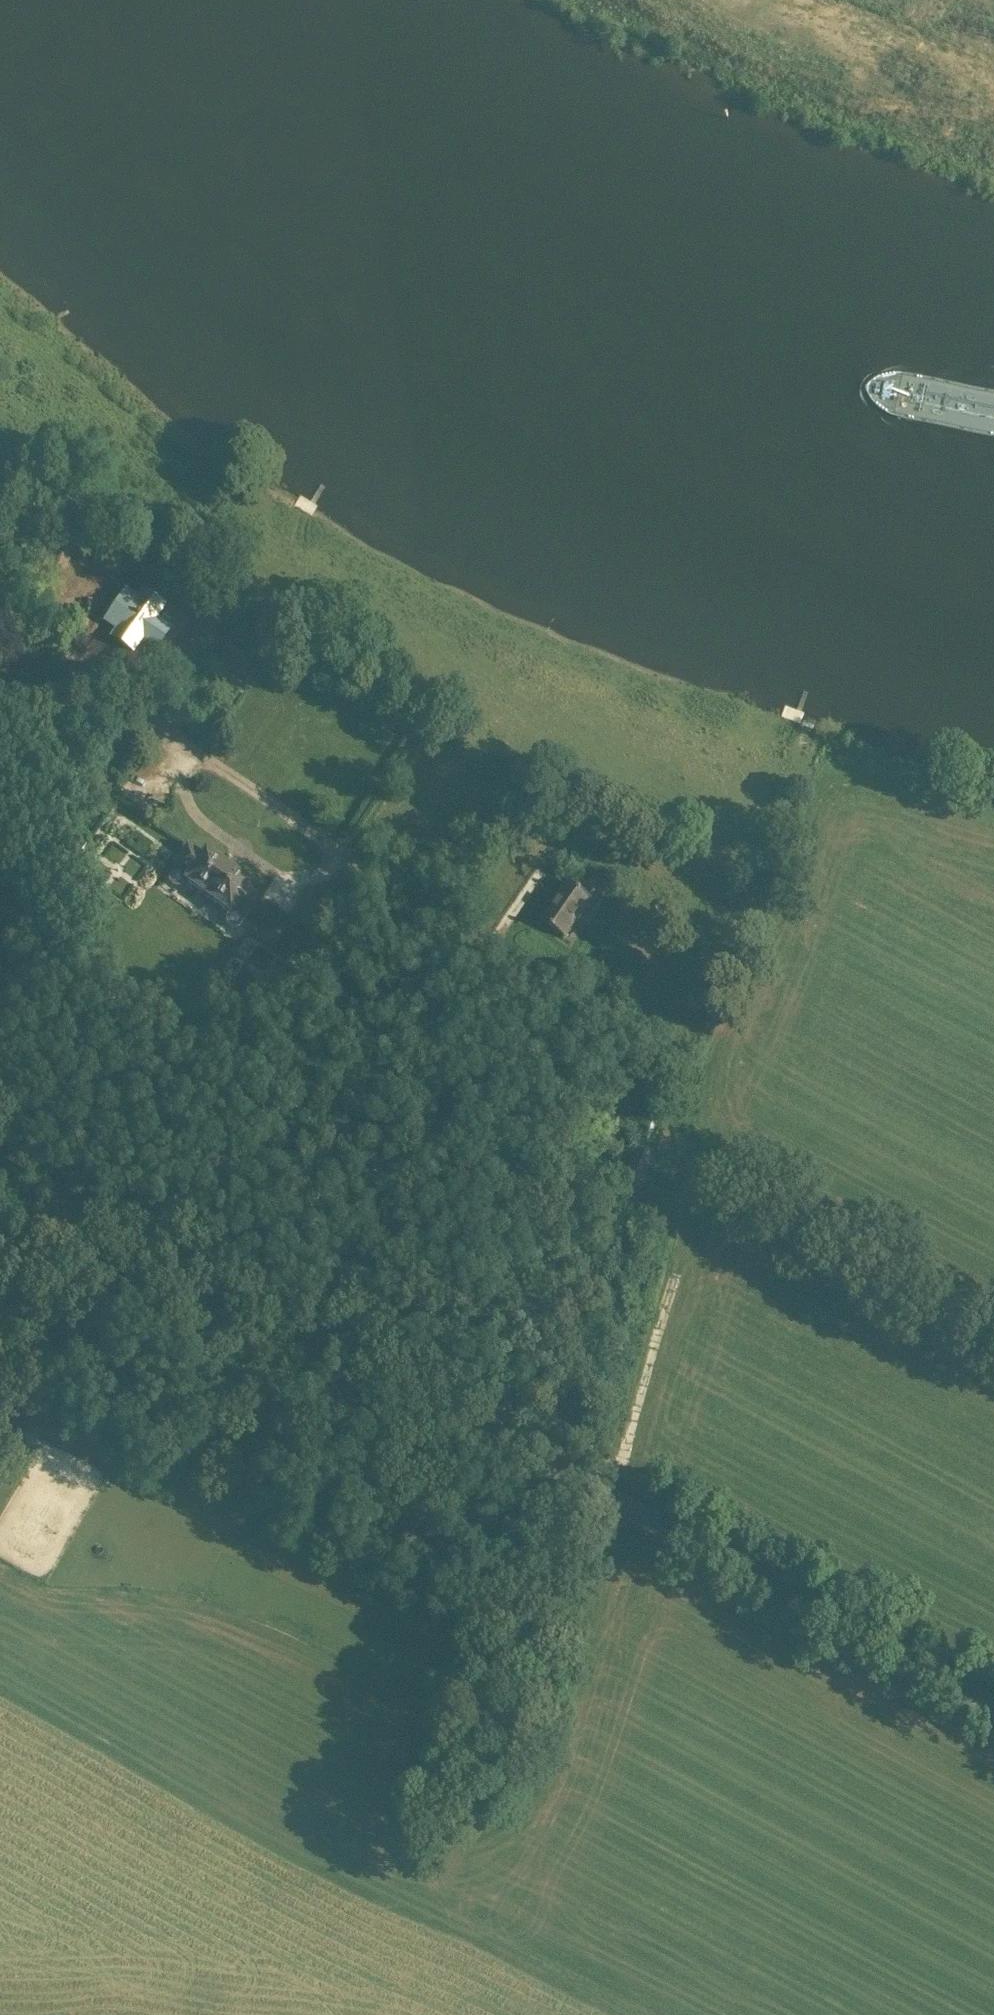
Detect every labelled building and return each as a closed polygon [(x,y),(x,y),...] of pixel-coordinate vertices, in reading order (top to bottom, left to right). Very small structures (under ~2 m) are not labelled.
[(164,606),(144,592),(139,600),(126,592),(107,621),(119,629),(114,637),(134,651),(142,638),(157,648),(171,628),(155,618),(164,606)] [(187,846),(175,863),(173,866),(175,867),(171,872),(169,875),(169,878),(169,880),(170,883),(172,885),(175,886),(178,886),(180,885),(183,883),(184,881),(228,912),(226,915),(226,918),(226,920),(226,922),(227,924),(229,926),(232,927),(234,927),(237,927),(239,925),(241,923),(245,918),(246,918),(260,899),(247,889),(251,884),(205,851),(201,857),(187,846)] [(590,895),(596,887),(579,877),(574,886),(569,882),(542,921),(565,937),(593,898),(590,895)]
